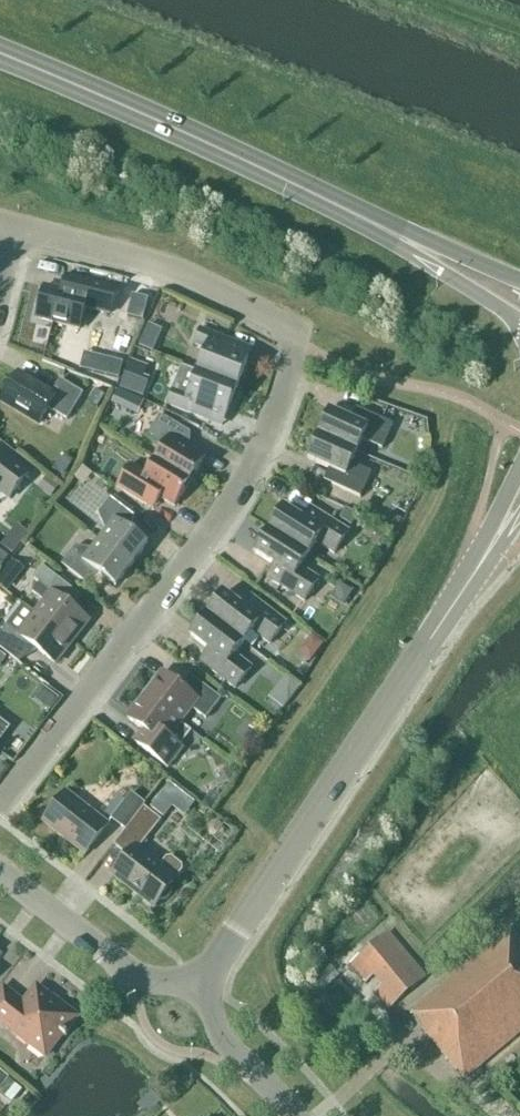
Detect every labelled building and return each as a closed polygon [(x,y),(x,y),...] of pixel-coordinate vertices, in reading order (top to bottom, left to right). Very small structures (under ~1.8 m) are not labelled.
[(110,315),(117,290),(66,277),(62,292),(44,288),(36,319),(80,330),(86,308),(110,315)] [(198,373),(237,388),(252,350),(201,330),(195,345),(207,350),(198,373)] [(84,365),(116,378),(124,359),(92,346),(84,365)] [(198,373),(183,367),(168,405),(222,427),(237,388),(198,373)] [(138,395),(146,376),(129,369),(121,387),(138,395)] [(52,394),(19,374),(1,403),(39,425),(51,405),(70,416),(83,395),(60,381),(52,394)] [(319,436),(357,453),(363,441),(382,450),(394,426),(357,409),(351,421),(330,412),(319,436)] [(154,462),(190,483),(206,458),(184,445),(191,434),(168,420),(160,417),(147,438),(163,448),(154,462)] [(352,465),(357,453),(319,436),(308,460),(329,470),(324,482),(360,499),(371,474),(352,465)] [(9,500),(28,475),(1,454),(0,455),(0,492),(9,500)] [(175,508),(190,483),(154,462),(146,475),(131,465),(117,487),(124,493),(147,507),(154,495),(175,508)] [(51,498),(60,487),(47,477),(38,489),(51,498)] [(99,541),(132,566),(148,545),(126,528),(135,518),(110,499),(98,515),(105,531),(106,531),(99,541)] [(269,531),(309,556),(317,544),(335,555),(349,532),(311,509),(304,521),(284,508),(269,531)] [(396,533),(403,520),(390,513),(383,526),(396,533)] [(301,569),(309,556),(269,531),(255,554),(275,567),(268,579),(305,602),(319,580),(301,569)] [(116,587),(132,566),(99,541),(92,550),(91,550),(76,547),(62,565),(85,583),(94,571),(116,587)] [(35,615),(72,644),(89,622),(62,601),(72,589),(43,568),(34,580),(38,584),(32,592),(45,602),(35,614),(35,615)] [(207,615),(244,644),(253,632),(270,645),(286,624),(252,597),(243,608),(224,594),(207,615)] [(35,614),(24,605),(0,636),(0,649),(19,663),(32,647),(56,665),(72,644),(35,615),(35,614)] [(235,656),(244,644),(207,615),(191,637),(210,651),(201,663),(235,690),(252,669),(235,656)] [(288,703),(300,679),(284,671),(272,695),(288,703)] [(145,696),(181,724),(192,709),(206,720),(221,700),(190,676),(181,687),(163,673),(145,696)] [(183,749),(181,747),(191,733),(180,724),(181,724),(145,696),(127,719),(146,734),(137,745),(168,769),(183,749)] [(163,788),(156,802),(169,809),(176,795),(163,788)] [(85,854),(108,826),(66,793),(44,822),(85,854)] [(126,831),(140,813),(146,805),(132,794),(111,820),(126,831)] [(140,813),(126,831),(114,846),(128,856),(113,876),(154,908),(160,901),(166,900),(170,897),(172,892),(171,886),(177,879),(176,879),(182,870),(182,866),(171,858),(167,858),(160,866),(139,850),(157,826),(140,813)] [(510,929),(411,1012),(424,1027),(422,1029),(465,1080),(519,1034),(519,941),(510,929)] [(426,977),(388,933),(379,941),(351,965),(367,983),(373,977),(382,987),(376,994),(389,1009),(426,977)] [(37,988),(24,1004),(3,988),(0,993),(0,1024),(7,1030),(8,1029),(46,1057),(62,1036),(66,1038),(68,1036),(66,1034),(79,1018),(62,1004),(60,1006),(37,988)] [(14,1103),(24,1091),(10,1079),(0,1092),(14,1103)]
